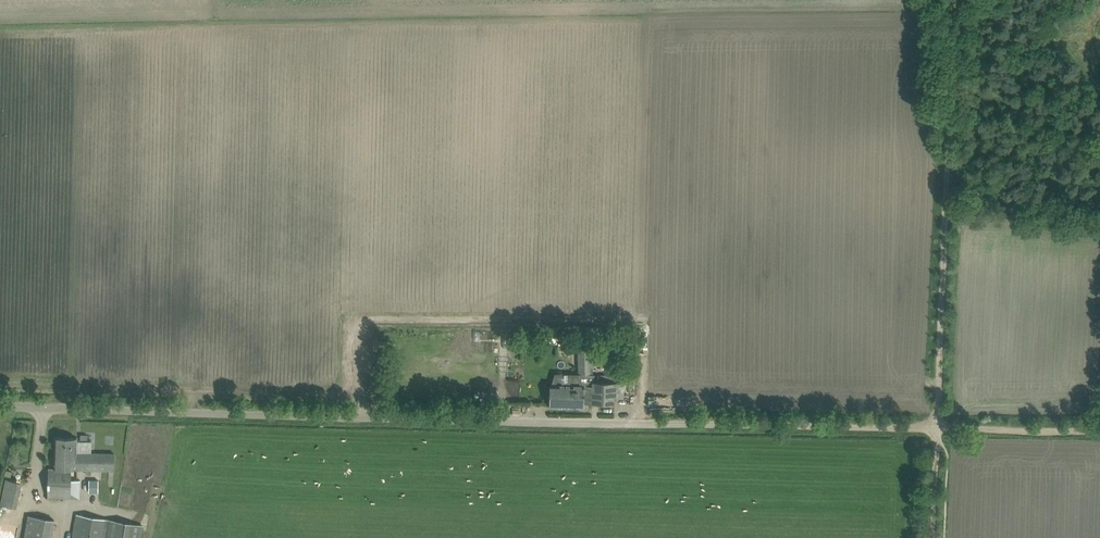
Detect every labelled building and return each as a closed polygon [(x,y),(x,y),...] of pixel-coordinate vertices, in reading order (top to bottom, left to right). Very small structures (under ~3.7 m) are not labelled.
[(509,344),(510,352),(520,351),(519,343),(509,344)] [(549,396),(549,406),(550,406),(583,407),(583,403),(613,404),(614,396),(623,396),(624,385),(624,382),(619,382),(619,375),(592,374),(592,362),(592,352),(592,346),(584,346),(576,346),(577,375),(570,375),(570,377),(568,377),(568,385),(549,385),(549,396)] [(55,437),(54,448),(54,468),(49,468),(48,497),(79,498),(80,480),(71,480),(71,469),(114,470),(115,454),(76,453),(76,438),(55,437)] [(7,478),(1,504),(16,508),(22,481),(7,478)] [(89,480),(89,493),(99,493),(99,480),(89,480)] [(144,526),(77,514),(73,537),(142,537),(144,526)] [(24,537),(52,537),(55,520),(28,516),(24,537)]
